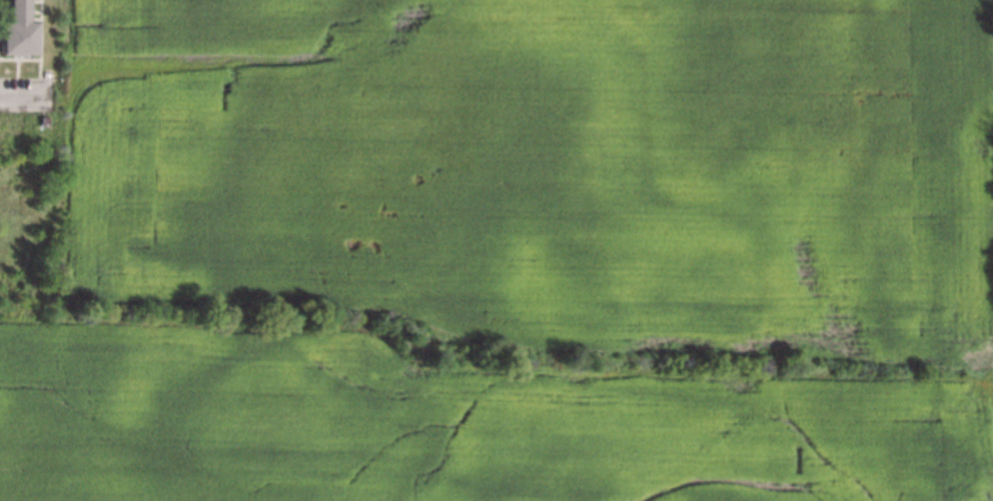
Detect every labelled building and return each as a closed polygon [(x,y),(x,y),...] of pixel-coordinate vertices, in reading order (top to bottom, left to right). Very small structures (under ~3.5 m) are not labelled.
[(35,54),(0,52),(0,24),(6,25),(7,0),(25,0),(25,25),(36,25),(35,54)] [(38,125),(38,117),(50,117),(50,125),(38,125)]
